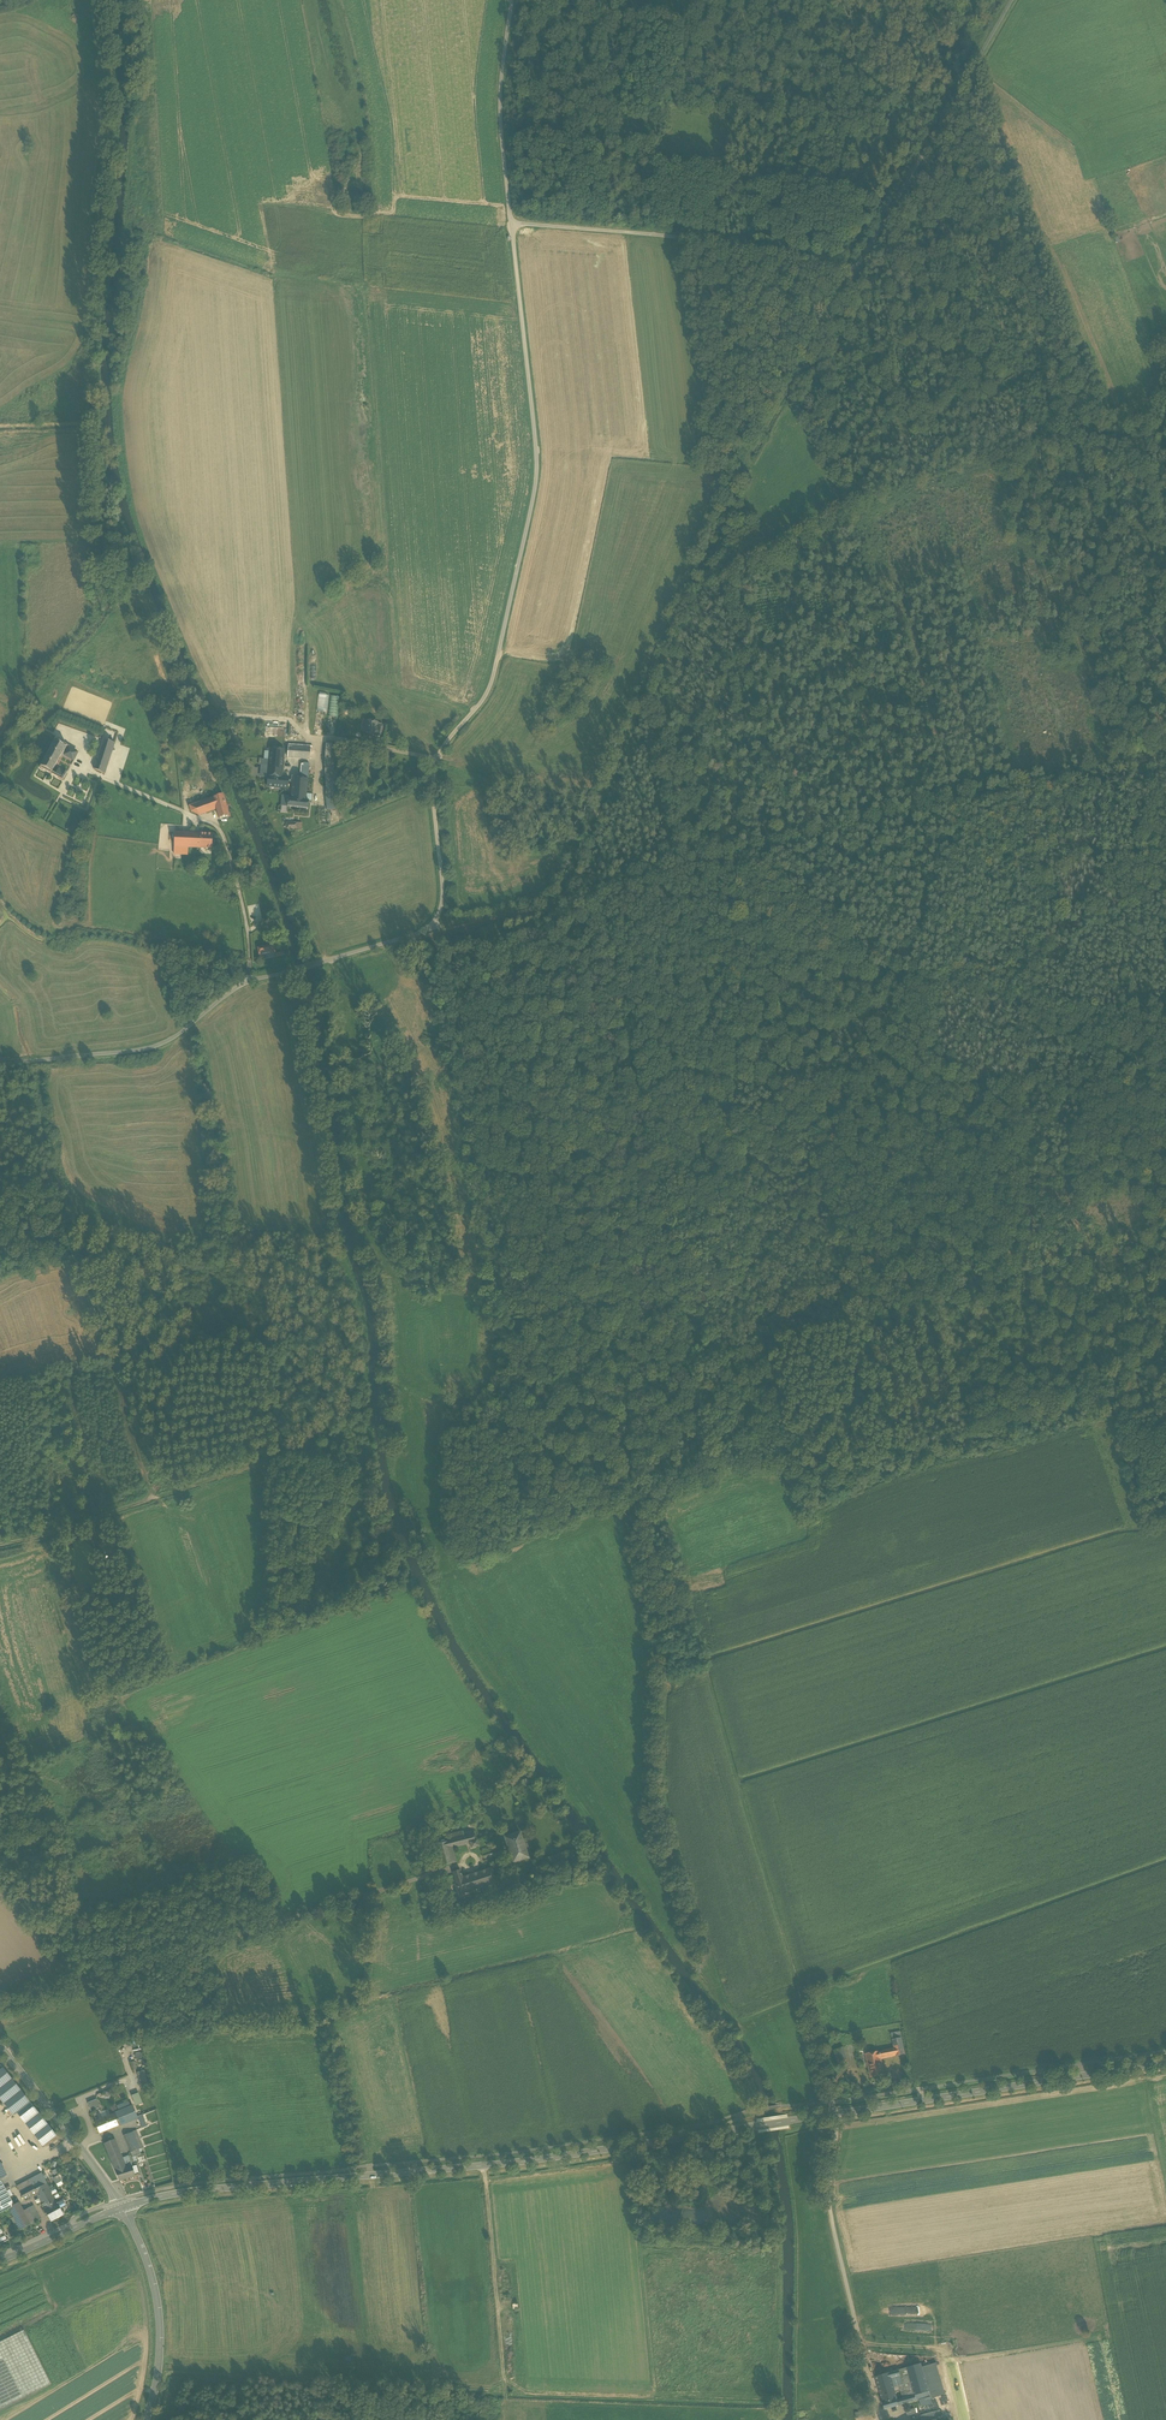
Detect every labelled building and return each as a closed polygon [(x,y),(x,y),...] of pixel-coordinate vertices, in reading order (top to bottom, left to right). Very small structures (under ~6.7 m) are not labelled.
[(317,711),(327,712),(328,695),(318,694),(317,711)] [(329,696),(329,717),(338,717),(339,697),(329,696)] [(377,723),(367,721),(365,733),(375,735),(377,726),(377,723)] [(114,744),(103,740),(94,770),(104,775),(114,744)] [(40,769),(50,775),(61,755),(62,755),(67,747),(62,744),(55,741),(40,769)] [(338,745),(326,744),(324,766),(334,766),(336,766),(338,745)] [(283,745),(282,750),(283,750),(283,757),(288,758),(309,760),(310,748),(283,745)] [(268,777),(281,778),(282,772),(283,757),(283,750),(282,750),(260,749),(259,765),(262,765),(261,776),(268,777)] [(334,766),(324,766),(326,807),(336,806),(334,766)] [(55,777),(63,781),(67,773),(66,772),(66,773),(59,769),(55,777)] [(281,778),(268,777),(267,787),(288,788),(289,778),(281,778)] [(293,779),(292,797),(292,800),(306,801),(307,790),(307,780),(302,779),(293,779)] [(214,798),(217,810),(219,819),(228,816),(226,806),(223,795),(214,798)] [(288,799),(292,800),(292,797),(282,796),(281,806),(287,807),(288,799)] [(217,810),(214,798),(201,802),(205,814),(217,810)] [(292,800),(288,799),(287,807),(308,810),(309,802),(306,801),(292,800)] [(205,814),(201,802),(189,806),(191,812),(199,816),(205,814)] [(302,829),(302,821),(286,822),(286,830),(302,829)] [(196,848),(197,834),(175,833),(174,847),(196,848)] [(197,834),(196,848),(212,849),(212,834),(197,834)] [(263,957),(274,954),(272,945),(258,948),(260,957),(263,957)] [(466,1829),(449,1835),(450,1841),(457,1839),(468,1836),(466,1829)] [(520,1832),(504,1837),(513,1863),(528,1858),(520,1832)] [(468,1836),(457,1839),(458,1845),(469,1842),(477,1841),(475,1834),(468,1836)] [(452,1847),(458,1845),(457,1839),(450,1841),(437,1844),(443,1866),(456,1862),(452,1847)] [(492,1868),(473,1874),(478,1889),(496,1883),(492,1868)] [(473,1874),(462,1877),(460,1870),(453,1872),(460,1895),(478,1889),(473,1874)] [(346,1918),(355,1916),(354,1915),(352,1909),(352,1907),(343,1909),(346,1918)] [(901,2037),(892,2039),(894,2047),(895,2056),(904,2054),(901,2037)] [(895,2056),(894,2047),(883,2049),(883,2050),(865,2054),(868,2068),(870,2078),(885,2075),(882,2065),(881,2059),(895,2056)] [(838,2064),(846,2062),(841,2048),(834,2050),(838,2064)] [(0,2070),(0,2099),(13,2115),(17,2112),(30,2102),(3,2068),(0,2070)] [(140,2097),(130,2101),(130,2102),(132,2107),(142,2103),(140,2097)] [(96,2100),(87,2103),(91,2111),(99,2108),(96,2100)] [(57,2136),(30,2102),(17,2112),(44,2146),(57,2136)] [(130,2102),(119,2107),(121,2111),(132,2107),(130,2102)] [(120,2112),(119,2112),(124,2123),(137,2118),(132,2107),(121,2111),(120,2112)] [(120,2112),(95,2122),(100,2133),(124,2123),(119,2112),(120,2112)] [(136,2130),(132,2132),(139,2149),(143,2148),(136,2130)] [(132,2132),(124,2135),(128,2145),(136,2142),(132,2132)] [(115,2139),(104,2143),(110,2157),(120,2152),(115,2139)] [(136,2142),(128,2145),(131,2153),(139,2149),(136,2142)] [(123,2158),(120,2152),(110,2157),(116,2171),(132,2166),(129,2156),(123,2158)] [(132,2166),(116,2171),(120,2180),(135,2176),(132,2166)] [(62,2181),(59,2175),(53,2178),(56,2184),(62,2181)] [(35,2176),(29,2180),(33,2185),(32,2186),(35,2190),(46,2183),(43,2177),(37,2181),(35,2176)] [(8,2208),(13,2205),(0,2180),(0,2212),(8,2208)] [(29,2180),(17,2186),(20,2192),(32,2186),(33,2185),(29,2180)] [(57,2203),(46,2183),(35,2190),(36,2193),(45,2209),(57,2203)] [(32,2186),(20,2192),(24,2200),(36,2193),(35,2190),(32,2186)] [(13,2205),(8,2208),(20,2230),(31,2224),(24,2211),(19,2202),(13,2205)] [(45,2209),(51,2221),(63,2214),(57,2203),(45,2209)] [(29,2208),(24,2211),(31,2224),(37,2221),(29,2208)] [(0,2342),(0,2351),(23,2398),(51,2384),(24,2330),(0,2342)] [(2,2408),(23,2398),(0,2351),(0,2403),(2,2408)] [(929,2391),(930,2396),(931,2399),(944,2395),(936,2362),(922,2367),(929,2391)] [(907,2367),(914,2395),(915,2395),(929,2391),(922,2367),(921,2363),(907,2367)] [(900,2390),(902,2398),(914,2395),(907,2367),(899,2370),(900,2375),(898,2376),(900,2384),(893,2386),(895,2392),(900,2390)] [(881,2398),(895,2394),(895,2392),(893,2386),(891,2378),(898,2376),(900,2375),(899,2370),(875,2376),(881,2398)] [(900,2384),(898,2376),(891,2378),(893,2386),(900,2384)] [(915,2395),(916,2400),(930,2396),(929,2391),(915,2395)] [(895,2394),(881,2398),(885,2410),(898,2406),(897,2400),(896,2399),(897,2399),(895,2394)] [(916,2400),(915,2395),(914,2395),(902,2398),(897,2400),(898,2406),(916,2400)] [(940,2411),(920,2416),(921,2416),(917,2417),(918,2419),(934,2419),(937,2419),(942,2416),(940,2411)]
